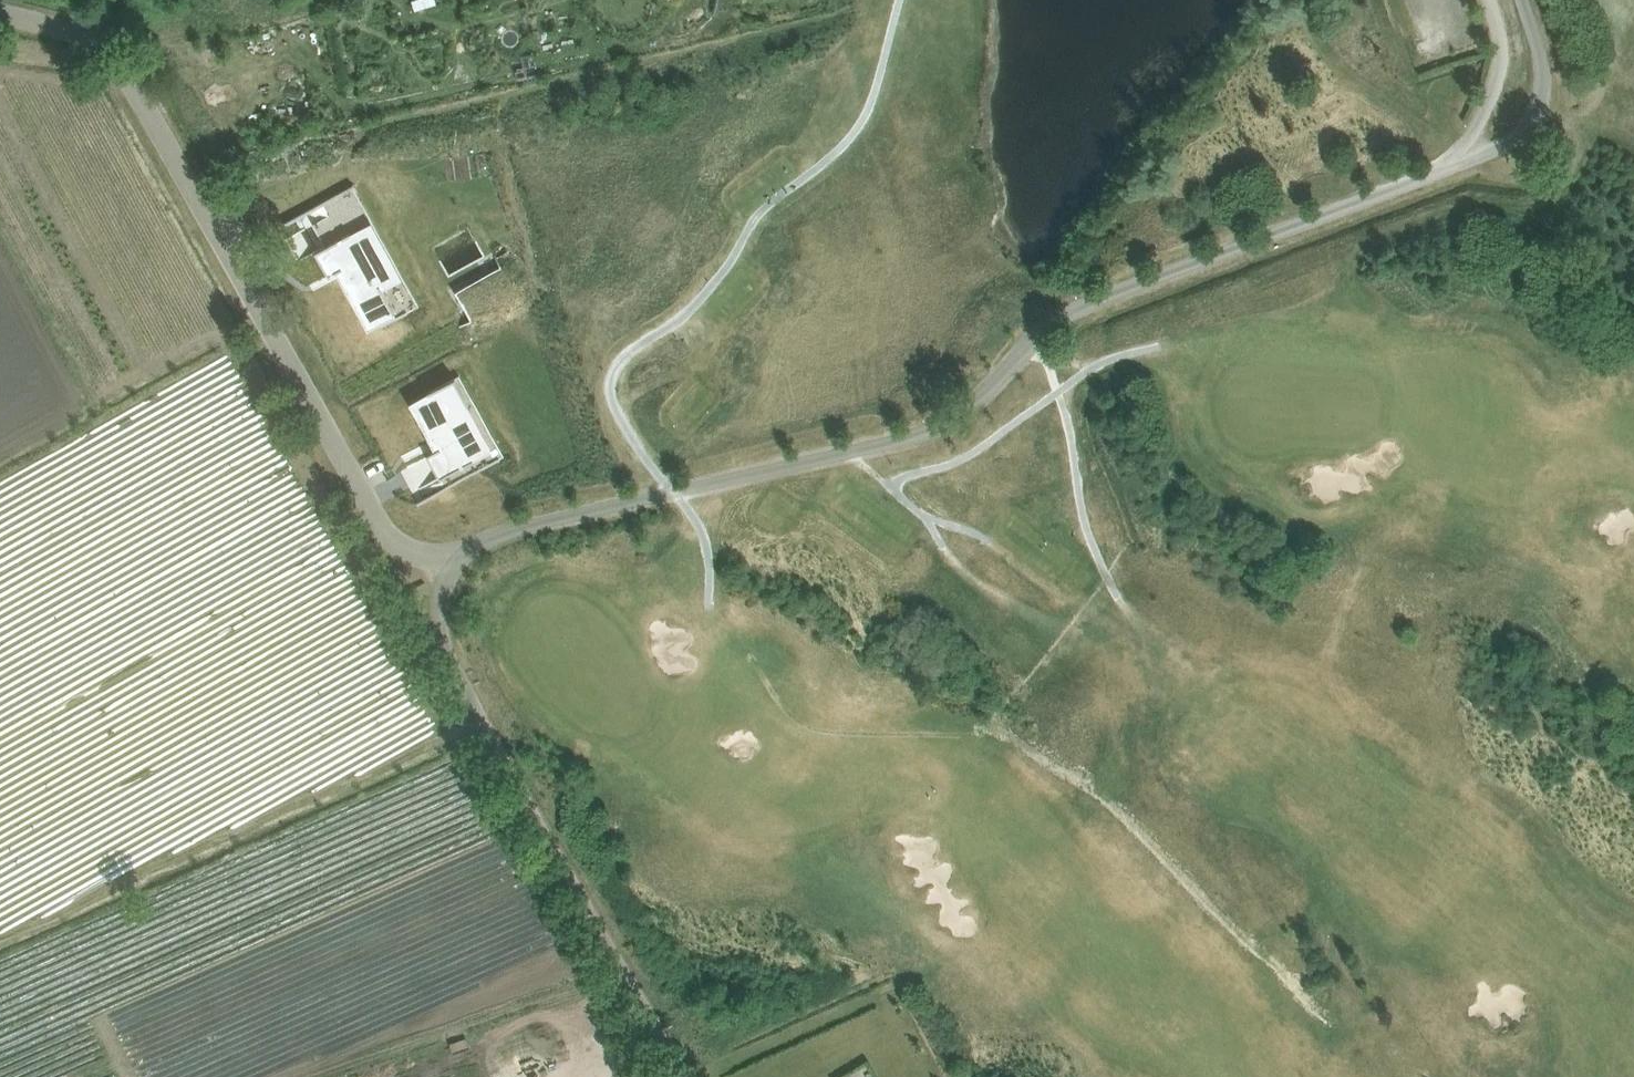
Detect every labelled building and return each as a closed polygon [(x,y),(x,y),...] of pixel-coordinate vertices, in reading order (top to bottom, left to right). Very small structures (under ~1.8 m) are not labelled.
[(358,202),(351,188),(325,203),(331,213),(332,216),(358,202)] [(329,275),(336,271),(343,267),(348,276),(344,278),(370,324),(378,320),(382,327),(408,312),(407,311),(406,311),(402,303),(411,298),(377,236),(369,221),(352,231),(326,245),(316,251),(329,275)] [(517,296),(502,269),(459,293),(474,320),(517,296)] [(433,402),(418,410),(434,440),(436,439),(441,447),(436,450),(428,454),(429,457),(436,470),(441,478),(446,486),(447,488),(501,458),(500,457),(490,440),(489,441),(470,451),(466,445),(486,435),(482,428),(483,427),(470,403),(456,377),(428,392),(428,393),(433,402)]
